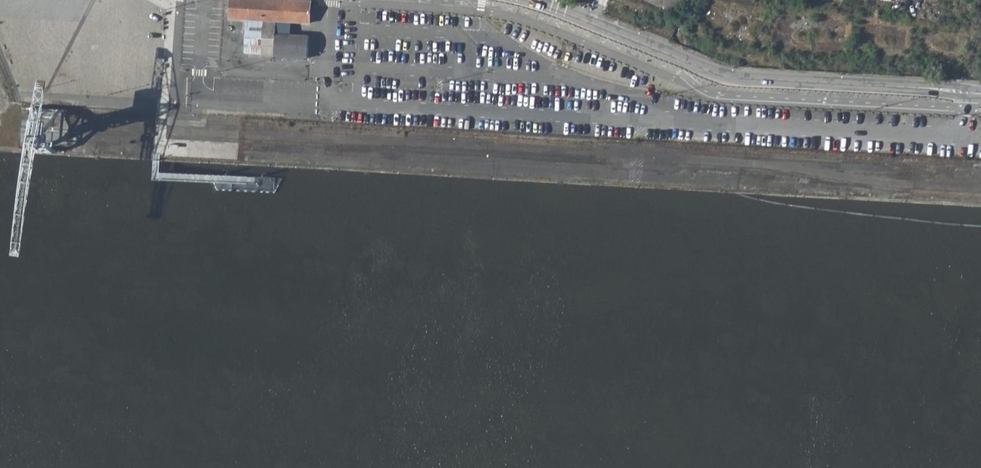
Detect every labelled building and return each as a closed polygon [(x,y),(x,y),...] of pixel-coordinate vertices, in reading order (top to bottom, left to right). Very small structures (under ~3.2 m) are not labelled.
[(309,0),(226,0),(225,18),(246,19),(244,54),(306,58),(307,35),(274,33),(275,20),(308,22),(309,11),(309,10),(309,0)] [(237,157),(239,145),(227,143),(226,156),(237,157)]
